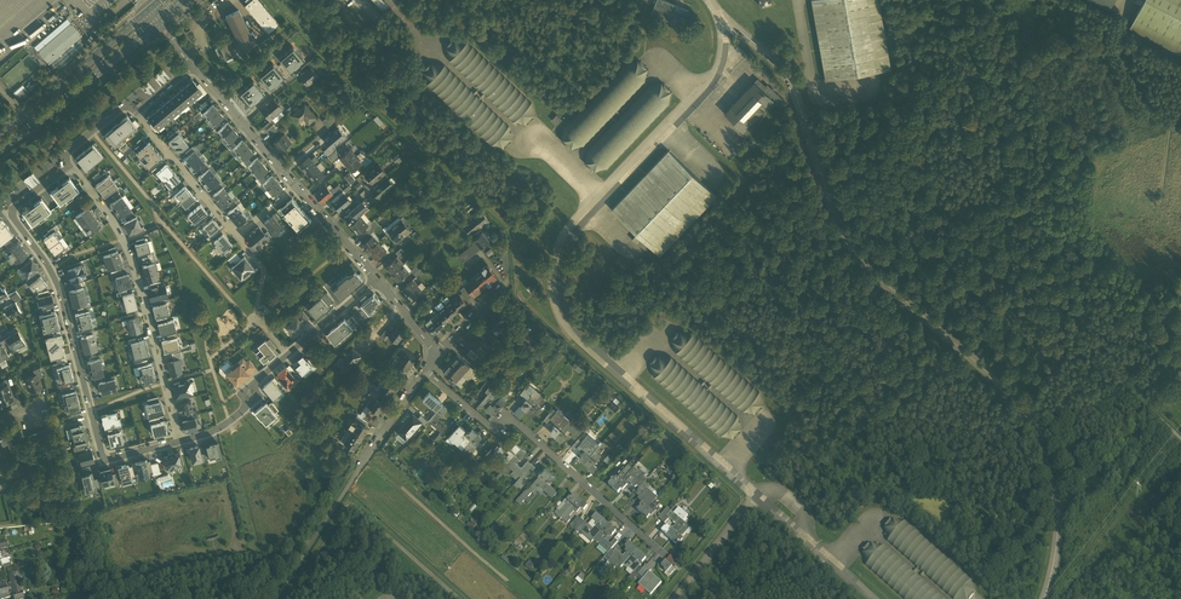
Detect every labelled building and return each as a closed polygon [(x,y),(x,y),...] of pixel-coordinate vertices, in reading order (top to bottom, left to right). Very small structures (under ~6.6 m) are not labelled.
[(260,0),(247,0),(248,2),(244,5),(267,33),(279,23),(260,0)] [(651,14),(682,26),(688,10),(664,0),(657,0),(651,14)] [(892,69),(879,0),(811,0),(825,81),(892,69)] [(1109,9),(1114,0),(1091,0),(1109,9)] [(1129,28),(1180,54),(1180,0),(1144,0),(1129,28)] [(256,45),(238,10),(226,16),(236,37),(241,46),(243,51),(256,45)] [(71,23),(38,51),(49,64),(82,35),(71,23)] [(274,41),(270,35),(259,45),(263,50),(274,41)] [(236,37),(232,39),(233,40),(226,43),(225,42),(219,45),(220,46),(215,49),(219,56),(223,54),(224,55),(225,58),(231,55),(230,52),(241,46),(236,37)] [(282,55),(278,58),(285,66),(290,72),(305,60),(293,46),(289,49),(289,50),(283,55),(282,55)] [(313,58),(303,67),(306,71),(310,67),(311,68),(317,62),(313,58)] [(565,129),(562,141),(572,152),(584,149),(648,83),(650,71),(640,61),(628,65),(565,129)] [(265,83),(270,89),(285,77),(273,63),(269,66),(269,67),(263,72),(262,72),(258,75),(265,83)] [(306,71),(300,75),(305,81),(307,80),(310,84),(318,77),(311,68),(310,67),(306,71)] [(724,113),(745,134),(776,103),(780,106),(785,101),(760,77),(724,113)] [(202,92),(191,79),(188,82),(189,83),(187,85),(197,96),(202,92)] [(250,106),(265,94),(260,88),(253,80),(249,83),(249,84),(243,89),(242,88),(238,92),(250,106)] [(586,165),(596,175),(608,171),(670,105),(673,92),(663,84),(650,87),(588,152),(586,165)] [(187,85),(186,86),(184,85),(181,87),(192,100),(197,96),(187,85)] [(192,100),(181,87),(178,90),(179,91),(178,93),(187,104),(192,100)] [(187,104),(178,93),(176,94),(175,93),(171,95),(182,108),(187,104)] [(182,108),(171,95),(168,98),(170,99),(168,101),(177,112),(182,108)] [(278,104),(272,98),(265,104),(266,105),(261,109),(270,120),(271,121),(272,119),(274,118),(275,118),(278,116),(277,114),(281,111),(277,105),(278,104)] [(168,101),(166,102),(165,101),(162,104),(172,117),(177,112),(168,101)] [(172,117),(162,104),(158,106),(160,108),(158,109),(168,121),(172,117)] [(316,117),(306,104),(293,115),(298,121),(303,116),(309,123),(316,117)] [(207,109),(203,113),(208,119),(218,111),(213,105),(207,109)] [(158,109),(156,111),(155,109),(152,112),(163,125),(168,121),(158,109)] [(218,111),(208,119),(213,125),(217,122),(223,117),(218,111)] [(163,125),(152,112),(149,114),(150,116),(148,118),(153,123),(157,129),(163,125)] [(553,119),(558,124),(563,119),(558,114),(553,119)] [(334,122),(329,115),(323,120),(328,127),(334,122)] [(127,117),(116,126),(125,136),(136,127),(132,122),(127,117)] [(270,120),(263,126),(266,130),(273,124),(275,122),(272,119),(271,121),(270,120)] [(222,127),(218,130),(223,136),(233,128),(228,122),(222,127)] [(157,129),(153,123),(150,126),(155,132),(158,130),(157,129)] [(273,124),(266,130),(271,136),(278,130),(273,124)] [(125,136),(116,126),(105,135),(114,146),(125,136)] [(233,128),(223,136),(228,142),(232,139),(238,134),(233,128)] [(346,137),(339,128),(324,141),(329,146),(334,152),(337,150),(334,147),(346,137)] [(168,138),(170,140),(178,134),(179,134),(176,131),(168,138)] [(170,140),(168,142),(173,148),(183,140),(178,134),(170,140)] [(284,140),(281,137),(274,142),(280,150),(288,144),(285,140),(284,139),(284,140)] [(228,148),(234,142),(232,139),(228,142),(225,145),(228,148)] [(183,140),(173,148),(178,154),(188,146),(183,140)] [(236,145),(233,148),(238,154),(248,146),(243,140),(236,145)] [(139,151),(147,144),(144,141),(139,146),(136,148),(139,151)] [(233,148),(236,145),(234,142),(228,148),(230,150),(233,148)] [(161,159),(149,143),(147,144),(139,151),(136,153),(141,159),(144,156),(147,161),(144,163),(149,169),(154,165),(161,159)] [(83,152),(78,156),(75,158),(83,167),(85,170),(88,168),(90,167),(89,166),(88,165),(90,164),(89,162),(93,158),(95,160),(96,158),(98,160),(102,157),(93,144),(85,150),(85,149),(82,151),(83,152)] [(248,146),(238,154),(243,160),(247,157),(253,152),(248,146)] [(334,152),(329,146),(324,151),(328,157),(334,152)] [(185,153),(187,156),(194,151),(195,150),(193,147),(185,153)] [(350,150),(340,158),(346,165),(355,157),(350,150)] [(187,156),(183,159),(188,166),(199,157),(194,151),(187,156)] [(334,153),(334,152),(328,157),(333,162),(338,158),(334,153)] [(642,241),(659,257),(717,196),(671,152),(613,214),(637,237),(633,242),(637,246),(642,241)] [(398,154),(393,158),(398,164),(403,159),(398,154)] [(199,157),(188,166),(193,172),(197,168),(204,163),(199,157)] [(309,157),(300,164),(308,173),(317,166),(315,164),(312,160),(309,157)] [(355,157),(346,165),(352,172),(362,164),(355,157)] [(251,163),(247,166),(253,172),(262,164),(257,158),(251,163)] [(164,162),(161,159),(154,165),(157,168),(158,166),(164,162)] [(200,171),(208,164),(205,162),(204,163),(197,168),(200,171)] [(174,172),(167,164),(161,169),(156,173),(163,181),(174,172)] [(200,171),(202,174),(209,168),(210,167),(208,164),(200,171)] [(262,164),(253,172),(258,178),(262,175),(267,170),(262,164)] [(379,165),(366,175),(372,183),(377,179),(385,172),(379,165)] [(157,168),(151,172),(154,175),(156,173),(161,169),(158,166),(157,168)] [(325,176),(317,166),(308,173),(317,183),(325,176)] [(214,174),(209,168),(202,174),(198,177),(203,183),(214,174)] [(101,176),(99,177),(102,181),(109,175),(111,174),(108,171),(101,176)] [(174,172),(163,181),(169,189),(174,185),(180,180),(174,172)] [(385,172),(377,179),(380,181),(380,182),(386,176),(388,175),(385,172)] [(214,174),(203,183),(208,189),(212,186),(219,180),(214,174)] [(356,179),(351,174),(346,178),(351,184),(356,179)] [(114,181),(109,175),(102,181),(96,185),(100,191),(114,181)] [(258,178),(255,180),(257,183),(264,177),(262,175),(258,178)] [(267,180),(263,183),(268,190),(277,181),(272,175),(267,180)] [(386,176),(380,182),(380,181),(378,183),(380,186),(388,179),(386,176)] [(264,177),(257,183),(260,186),(263,183),(267,180),(264,177)] [(69,178),(50,192),(60,205),(63,202),(63,201),(71,195),(72,196),(79,190),(69,178)] [(219,180),(212,186),(215,189),(222,182),(220,179),(219,180)] [(380,186),(374,192),(380,199),(383,197),(380,195),(393,184),(388,179),(380,186)] [(118,187),(114,181),(100,191),(104,197),(118,187)] [(277,181),(268,190),(273,196),(277,192),(282,187),(277,181)] [(222,182),(215,189),(217,191),(222,187),(225,185),(222,182)] [(356,185),(360,191),(365,187),(361,182),(356,185)] [(77,185),(83,193),(86,191),(80,183),(77,185)] [(169,189),(167,191),(170,194),(177,188),(174,185),(169,189)] [(334,189),(335,191),(338,194),(343,190),(339,185),(334,189)] [(190,192),(185,186),(179,190),(172,196),(177,203),(180,201),(190,192)] [(330,190),(327,186),(316,195),(322,202),(333,193),(330,190)] [(118,192),(122,190),(120,187),(111,193),(113,196),(118,192)] [(213,195),(218,201),(227,193),(222,187),(217,191),(213,195)] [(172,196),(179,190),(177,188),(170,194),(172,196)] [(113,196),(112,197),(114,201),(121,196),(118,192),(113,196)] [(196,199),(190,192),(180,201),(185,208),(192,202),(196,199)] [(227,193),(218,201),(223,207),(227,203),(232,199),(227,193)] [(345,194),(333,203),(340,211),(351,201),(345,194)] [(122,196),(121,196),(114,201),(110,204),(114,211),(126,203),(122,196)] [(227,203),(230,206),(238,199),(236,196),(232,199),(227,203)] [(41,198),(22,213),(32,226),(39,220),(38,219),(46,213),(47,214),(51,211),(41,198)] [(238,199),(230,206),(232,209),(237,204),(240,202),(238,199)] [(311,221),(292,199),(280,209),(299,231),(311,221)] [(195,204),(192,202),(185,208),(184,209),(186,211),(195,204)] [(353,209),(344,217),(351,224),(351,225),(360,217),(358,214),(367,206),(363,202),(354,209),(353,209)] [(130,209),(126,203),(114,211),(119,217),(123,214),(130,209)] [(201,204),(188,215),(192,220),(193,219),(196,222),(197,221),(205,214),(207,212),(201,204)] [(232,209),(227,213),(232,219),(242,211),(237,204),(232,209)] [(88,208),(76,217),(80,222),(94,212),(91,209),(89,210),(88,208)] [(130,209),(123,214),(126,218),(133,214),(132,211),(130,209)] [(242,211),(232,219),(237,225),(242,221),(247,217),(242,211)] [(94,212),(80,222),(84,228),(96,219),(95,217),(97,216),(94,212)] [(281,219),(276,213),(273,215),(274,216),(278,221),(281,219)] [(488,219),(483,213),(480,216),(484,222),(488,219)] [(205,214),(197,221),(200,224),(206,219),(208,217),(205,214)] [(250,214),(247,217),(242,221),(244,224),(252,217),(250,214)] [(274,216),(269,220),(268,219),(264,222),(274,233),(282,226),(278,221),(274,216)] [(364,220),(361,216),(360,217),(351,225),(359,233),(365,228),(368,225),(367,223),(365,220),(364,220)] [(484,222),(480,216),(476,220),(481,225),(484,222)] [(0,244),(13,235),(0,217),(0,244)] [(136,218),(124,223),(129,234),(134,231),(141,228),(136,218)] [(208,221),(202,226),(209,235),(212,233),(219,227),(212,218),(208,221)] [(96,219),(84,228),(89,234),(96,229),(101,225),(102,224),(103,224),(100,220),(98,221),(96,219)] [(405,223),(402,219),(401,219),(398,222),(398,223),(395,225),(404,236),(406,234),(406,233),(407,232),(408,232),(410,231),(410,229),(408,226),(407,226),(405,224),(405,223)] [(476,220),(469,226),(473,231),(481,225),(476,220)] [(27,222),(24,224),(30,232),(33,230),(27,222)] [(56,225),(47,232),(50,235),(54,232),(58,228),(56,225)] [(404,236),(395,225),(393,227),(392,227),(388,230),(392,234),(393,234),(395,237),(394,237),(397,240),(398,240),(400,239),(400,238),(402,237),(403,237),(404,236)] [(473,231),(469,226),(465,229),(469,235),(473,231)] [(259,227),(252,232),(262,243),(268,238),(264,234),(259,227)] [(267,231),(264,234),(268,238),(270,240),(273,237),(267,231)] [(367,231),(360,238),(364,243),(372,236),(368,231),(367,231)] [(50,235),(43,239),(49,247),(59,239),(54,232),(50,235)] [(262,243),(252,232),(246,237),(251,244),(255,249),(255,248),(262,243)] [(232,245),(223,233),(222,234),(216,238),(214,241),(216,243),(215,245),(222,253),(224,251),(226,254),(231,249),(230,247),(232,245)] [(476,238),(474,240),(477,245),(481,249),(490,242),(482,233),(480,235),(476,238)] [(378,242),(372,236),(364,243),(363,244),(368,250),(378,242)] [(59,239),(49,247),(55,255),(61,250),(65,247),(59,239)] [(6,249),(11,256),(23,247),(18,240),(13,244),(7,248),(6,249)] [(148,241),(135,245),(138,255),(147,253),(151,252),(148,241)] [(386,250),(379,241),(378,242),(368,250),(368,251),(370,254),(371,253),(376,259),(383,253),(386,250)] [(475,242),(458,256),(459,258),(477,244),(475,242)] [(65,247),(61,250),(63,253),(72,246),(70,244),(65,247)] [(259,252),(255,248),(255,249),(251,244),(249,247),(256,255),(259,252)] [(477,244),(459,258),(463,263),(481,249),(477,244)] [(11,256),(16,263),(17,262),(23,257),(28,254),(23,247),(11,256)] [(110,253),(104,256),(107,263),(120,258),(117,251),(116,251),(110,253)] [(151,252),(147,253),(150,264),(156,263),(157,263),(154,251),(151,252)] [(233,261),(235,264),(241,259),(236,253),(227,259),(230,263),(233,261)] [(383,253),(376,258),(379,261),(385,256),(383,253)] [(255,270),(244,257),(241,259),(235,264),(231,267),(242,280),(255,270)] [(396,257),(386,265),(392,273),(403,264),(396,257)] [(120,258),(107,263),(109,270),(115,267),(122,264),(123,264),(120,258)] [(32,260),(21,268),(28,276),(36,270),(38,269),(32,260)] [(588,262),(579,271),(587,279),(596,270),(588,262)] [(150,264),(142,267),(144,274),(157,271),(158,270),(156,263),(150,264)] [(403,264),(392,273),(399,281),(410,271),(404,264),(403,264)] [(484,271),(474,279),(483,290),(492,283),(491,281),(497,276),(488,264),(482,269),(484,271)] [(82,265),(68,270),(72,281),(80,278),(82,277),(85,276),(82,265)] [(419,268),(414,273),(417,276),(425,269),(422,266),(419,268)] [(111,273),(113,280),(117,279),(116,277),(123,276),(121,269),(111,273)] [(36,270),(28,276),(30,279),(36,275),(38,273),(36,270)] [(157,271),(144,274),(146,282),(159,279),(157,271)] [(363,280),(355,271),(350,275),(348,273),(337,283),(338,285),(333,289),(341,299),(363,280)] [(119,289),(131,286),(128,274),(123,276),(116,277),(117,279),(119,289)] [(38,278),(36,275),(30,279),(27,282),(29,285),(38,278)] [(47,284),(41,276),(38,278),(29,285),(33,291),(36,289),(40,290),(47,284)] [(592,283),(597,289),(604,282),(599,277),(592,283)] [(422,290),(413,279),(402,289),(411,300),(419,293),(422,290)] [(474,279),(469,283),(470,284),(467,287),(472,294),(473,294),(475,296),(483,290),(474,279)] [(161,285),(151,288),(148,289),(151,299),(153,299),(159,297),(167,295),(164,285),(161,285)] [(472,294),(467,287),(466,285),(461,289),(463,292),(468,298),(472,294)] [(3,289),(2,289),(1,289),(0,287),(0,300),(8,296),(8,295),(4,289),(3,289)] [(83,287),(69,291),(71,299),(85,295),(83,287)] [(16,290),(8,295),(8,296),(10,299),(19,294),(16,290)] [(128,294),(123,295),(127,311),(138,308),(133,292),(128,294)] [(460,294),(459,292),(451,298),(452,299),(459,308),(467,302),(465,300),(460,294)] [(327,293),(322,297),(329,305),(334,301),(327,293)] [(19,294),(10,299),(12,303),(15,301),(15,302),(21,298),(19,294)] [(53,304),(51,294),(50,295),(39,297),(38,298),(40,303),(42,303),(43,307),(53,304)] [(363,304),(361,305),(370,314),(374,309),(380,300),(375,294),(368,299),(363,304)] [(85,295),(71,299),(73,306),(83,304),(87,303),(85,295)] [(329,305),(322,297),(308,308),(317,319),(331,307),(329,305)] [(452,299),(445,305),(453,315),(460,309),(459,308),(452,299)] [(6,306),(3,308),(9,318),(21,312),(15,302),(15,301),(12,303),(6,306)] [(445,305),(442,301),(435,307),(438,311),(438,312),(439,313),(439,312),(446,321),(453,316),(453,315),(445,305)] [(155,306),(152,306),(155,317),(170,313),(167,303),(165,303),(155,306)] [(514,313),(506,306),(501,311),(509,319),(514,313)] [(78,313),(75,314),(77,322),(91,318),(89,310),(78,313)] [(501,311),(500,312),(498,310),(493,315),(503,325),(509,319),(501,311)] [(39,315),(41,324),(58,320),(56,311),(51,312),(44,314),(39,315)] [(310,319),(303,311),(297,316),(298,317),(304,324),(310,319)] [(446,321),(439,312),(439,313),(431,319),(439,329),(447,322),(446,321)] [(503,325),(493,315),(488,320),(490,322),(489,323),(489,324),(495,329),(496,328),(498,330),(503,325)] [(352,316),(347,321),(353,329),(359,325),(352,316)] [(134,318),(127,320),(128,324),(126,325),(127,329),(129,329),(131,333),(141,330),(138,317),(134,318)] [(298,317),(291,323),(293,325),(288,329),(291,333),(293,332),(296,336),(306,327),(304,324),(298,317)] [(91,318),(77,322),(79,330),(83,329),(93,326),(91,319),(91,318)] [(159,327),(158,324),(168,321),(167,318),(156,320),(158,328),(159,327)] [(439,329),(431,319),(431,318),(425,322),(434,333),(440,329),(439,329)] [(345,319),(329,332),(334,338),(334,340),(334,342),(336,344),(353,329),(345,319)] [(41,324),(43,332),(48,331),(56,329),(60,328),(58,320),(41,324)] [(176,330),(173,320),(168,321),(158,324),(159,327),(160,327),(161,333),(160,334),(176,330)] [(391,334),(389,336),(397,342),(404,333),(396,327),(391,334)] [(481,327),(466,342),(474,350),(479,344),(478,343),(483,338),(492,347),(497,342),(481,327)] [(386,330),(380,337),(383,339),(387,335),(389,332),(386,330)] [(18,332),(6,339),(12,349),(24,343),(18,332)] [(670,341),(675,356),(741,414),(754,417),(764,407),(760,393),(693,334),(679,332),(670,341)] [(64,343),(62,334),(61,335),(53,336),(47,338),(48,341),(46,342),(47,347),(49,347),(51,353),(49,354),(51,360),(56,359),(59,358),(58,357),(66,355),(64,348),(63,348),(61,343),(64,343)] [(93,334),(81,337),(85,352),(92,351),(91,349),(96,347),(96,345),(95,343),(96,343),(95,339),(94,339),(93,334)] [(178,348),(176,338),(162,341),(164,352),(178,348)] [(136,342),(131,343),(133,351),(147,347),(145,339),(136,342)] [(274,349),(269,343),(266,340),(261,344),(263,347),(256,353),(264,362),(275,353),(273,350),(274,349)] [(2,345),(0,346),(0,352),(4,359),(9,357),(2,345)] [(147,347),(133,351),(135,359),(141,357),(149,355),(147,347)] [(477,356),(471,350),(467,353),(474,360),(477,356)] [(180,352),(172,354),(174,360),(178,359),(181,358),(180,352)] [(406,352),(400,361),(398,360),(395,365),(405,372),(415,358),(406,352)] [(648,363),(653,377),(719,436),(732,439),(742,428),(738,415),(671,356),(657,353),(648,363)] [(59,358),(56,359),(57,363),(59,363),(67,361),(66,355),(58,357),(59,358)] [(307,360),(303,355),(298,359),(301,362),(296,366),(303,374),(309,369),(312,367),(310,366),(306,361),(307,360)] [(470,366),(457,355),(450,363),(462,375),(470,366)] [(477,363),(469,356),(466,359),(474,367),(477,363)] [(318,366),(311,357),(308,359),(312,364),(310,366),(312,367),(314,370),(318,366)] [(87,361),(89,369),(101,366),(99,358),(97,359),(90,361),(87,361)] [(182,373),(178,359),(174,360),(168,362),(172,376),(182,373)] [(249,359),(241,366),(248,373),(251,370),(255,367),(249,359)] [(154,371),(151,363),(148,364),(138,367),(140,375),(154,371)] [(462,375),(450,363),(443,371),(451,379),(455,382),(456,382),(462,375)] [(582,369),(575,363),(572,366),(579,373),(582,369)] [(241,366),(240,364),(227,374),(236,384),(248,374),(248,373),(241,366)] [(73,380),(69,365),(60,367),(56,368),(59,378),(56,379),(57,384),(58,383),(69,381),(73,380)] [(101,366),(89,369),(91,376),(93,376),(100,374),(103,373),(101,366)] [(470,366),(462,375),(468,380),(473,375),(472,374),(475,371),(470,366)] [(40,367),(33,370),(35,375),(36,375),(38,379),(42,377),(40,367)] [(290,372),(287,367),(283,370),(278,375),(282,379),(286,385),(287,386),(296,378),(290,372)] [(294,370),(294,369),(290,372),(296,378),(297,380),(301,377),(294,370)] [(156,379),(154,371),(140,375),(142,383),(143,383),(154,380),(156,379)] [(390,374),(379,391),(382,392),(390,398),(401,380),(393,375),(390,374)] [(38,379),(36,375),(35,375),(26,379),(31,392),(40,389),(38,384),(40,384),(38,379)] [(105,381),(99,383),(102,393),(117,389),(114,379),(105,381)] [(272,379),(264,386),(274,398),(282,391),(276,384),(272,379)] [(459,385),(456,382),(455,382),(451,379),(449,382),(456,388),(459,385)] [(70,388),(69,381),(58,383),(60,391),(63,390),(70,388)] [(183,384),(173,386),(176,397),(184,395),(192,393),(189,382),(183,384)] [(279,382),(276,384),(282,391),(283,392),(286,390),(284,387),(279,382)] [(504,392),(493,382),(485,391),(488,394),(480,403),(486,408),(490,403),(493,406),(501,396),(504,392)] [(613,390),(605,382),(601,386),(609,393),(610,391),(611,392),(613,390)] [(379,391),(368,383),(365,386),(371,390),(379,396),(382,392),(379,391)] [(0,387),(0,396),(11,392),(8,384),(0,387)] [(533,395),(525,388),(521,393),(527,398),(526,399),(528,401),(533,395)] [(74,391),(64,393),(65,397),(63,398),(64,403),(77,400),(78,400),(78,397),(77,397),(75,390),(74,391)] [(379,396),(371,390),(369,394),(373,397),(376,399),(377,400),(379,396)] [(504,392),(501,396),(506,400),(510,395),(505,391),(504,392)] [(611,392),(610,391),(609,393),(606,396),(612,401),(616,397),(611,392)] [(0,396),(0,403),(1,405),(14,400),(11,392),(0,396)] [(435,404),(438,401),(429,392),(423,399),(431,406),(434,403),(435,404)] [(540,395),(532,404),(535,407),(537,404),(543,397),(540,395)] [(501,396),(493,406),(496,409),(497,410),(497,409),(498,410),(506,400),(501,396)] [(377,400),(376,399),(374,402),(370,408),(379,413),(385,405),(377,400)] [(528,401),(526,399),(524,402),(525,403),(521,406),(526,411),(532,404),(528,401)] [(80,410),(79,403),(78,400),(77,400),(64,403),(66,409),(68,409),(69,413),(71,412),(79,410),(80,410)] [(193,411),(190,400),(178,403),(181,414),(184,413),(193,411)] [(148,404),(145,405),(148,417),(164,413),(161,401),(159,401),(148,404)] [(279,410),(272,401),(269,404),(276,412),(279,410)] [(438,401),(435,404),(434,403),(431,406),(434,409),(437,411),(443,405),(438,401)] [(619,407),(612,401),(609,405),(616,411),(619,407)] [(269,404),(267,402),(255,411),(261,419),(262,419),(267,424),(269,422),(269,423),(275,419),(274,418),(278,415),(276,412),(269,404)] [(493,406),(490,403),(486,408),(485,409),(488,411),(489,410),(492,414),(496,409),(493,406)] [(535,407),(532,404),(526,411),(531,416),(535,412),(538,409),(535,407)] [(443,405),(437,411),(440,414),(443,416),(445,413),(444,412),(447,409),(443,405)] [(379,413),(370,408),(366,414),(375,420),(379,413)] [(554,409),(544,420),(547,423),(551,418),(556,411),(554,409)] [(569,420),(558,409),(556,411),(551,418),(559,425),(557,427),(561,430),(569,420)] [(121,424),(118,411),(109,413),(101,416),(104,428),(111,426),(121,424)] [(434,415),(428,421),(441,432),(445,428),(440,422),(441,422),(437,418),(439,416),(440,414),(437,411),(434,415)] [(367,422),(357,415),(355,419),(365,426),(367,422)] [(407,440),(422,423),(418,419),(413,415),(398,432),(407,440)] [(428,421),(421,415),(418,419),(422,423),(425,425),(428,421)] [(197,428),(194,418),(189,420),(182,421),(185,431),(197,428)] [(578,428),(572,422),(574,420),(571,418),(569,420),(561,430),(564,433),(568,429),(572,433),(571,435),(575,438),(583,429),(580,427),(579,426),(578,428)] [(365,426),(355,419),(350,427),(353,430),(356,426),(365,432),(368,428),(365,426)] [(160,422),(150,424),(154,436),(168,433),(165,420),(160,422)] [(586,421),(580,427),(583,429),(585,432),(591,426),(586,421)] [(71,428),(73,437),(87,434),(85,424),(79,426),(71,428)] [(454,431),(449,437),(454,442),(455,441),(457,444),(457,445),(463,450),(471,440),(465,434),(464,436),(462,434),(466,430),(460,425),(454,431)] [(557,427),(555,425),(553,427),(554,428),(550,432),(555,437),(561,430),(557,427)] [(365,432),(356,426),(353,430),(351,434),(361,441),(366,433),(365,432)] [(651,433),(643,426),(640,429),(648,436),(651,433)] [(477,433),(471,429),(468,432),(467,432),(465,434),(471,440),(477,433)] [(555,437),(560,441),(563,437),(564,438),(567,435),(564,433),(561,430),(555,437)] [(4,432),(0,434),(0,437),(1,438),(0,438),(0,439),(2,444),(8,442),(9,445),(17,442),(16,440),(14,434),(12,431),(8,433),(9,434),(5,436),(4,432)] [(21,431),(14,434),(16,440),(18,439),(24,437),(21,431)] [(46,431),(32,434),(34,445),(45,442),(45,443),(49,442),(46,431)] [(109,434),(107,435),(109,439),(111,446),(123,443),(120,431),(119,432),(109,434)] [(477,433),(471,440),(477,445),(479,442),(478,441),(481,438),(477,433)] [(73,437),(75,447),(84,445),(90,443),(87,434),(73,437)] [(361,441),(351,434),(345,443),(356,450),(359,445),(358,444),(361,441)] [(584,451),(590,456),(598,447),(586,437),(582,442),(578,446),(584,451)] [(578,446),(582,442),(579,439),(572,447),(575,450),(578,446)] [(463,450),(460,453),(466,458),(475,448),(474,448),(477,445),(471,440),(463,450)] [(218,443),(206,445),(207,448),(210,459),(215,457),(215,459),(222,457),(218,443)] [(512,445),(507,451),(510,454),(512,456),(515,453),(520,447),(516,443),(513,446),(512,445)] [(598,447),(590,456),(595,461),(601,455),(599,453),(604,447),(600,444),(598,447)] [(199,446),(189,449),(193,463),(202,461),(201,457),(199,446)] [(500,446),(494,453),(506,463),(509,460),(512,456),(510,454),(505,459),(501,455),(505,450),(500,446)] [(520,447),(515,453),(518,456),(521,458),(524,455),(522,454),(525,451),(520,447)] [(92,451),(79,454),(81,464),(94,461),(92,451)] [(590,456),(584,451),(581,454),(582,455),(579,458),(584,463),(590,456)] [(356,459),(350,452),(347,454),(353,462),(356,459)] [(179,453),(164,457),(167,468),(171,467),(171,468),(178,467),(178,465),(182,464),(179,453)] [(512,456),(509,460),(512,463),(514,461),(518,456),(515,453),(512,456)] [(609,454),(604,460),(609,464),(613,458),(609,454)] [(595,461),(590,456),(584,463),(589,467),(588,467),(593,471),(597,467),(593,463),(595,461)] [(146,459),(135,462),(137,469),(139,478),(150,475),(149,472),(147,462),(146,459)] [(528,460),(521,467),(524,470),(525,471),(532,463),(528,460)] [(512,463),(509,466),(517,473),(522,468),(521,467),(515,462),(514,461),(512,463)] [(158,462),(151,464),(153,471),(154,475),(161,473),(158,462)] [(506,463),(500,470),(501,471),(496,477),(500,480),(508,470),(507,468),(509,466),(506,463)] [(525,471),(522,475),(526,478),(535,467),(532,463),(525,471)] [(629,463),(617,475),(619,477),(616,479),(619,482),(627,472),(633,466),(629,463)] [(126,467),(125,464),(117,466),(122,483),(132,480),(131,477),(129,466),(126,467)] [(646,475),(634,465),(633,466),(627,472),(632,476),(631,476),(634,479),(631,484),(636,487),(637,485),(645,476),(646,475)] [(111,468),(100,471),(104,484),(114,482),(112,474),(111,468)] [(545,468),(542,472),(540,471),(538,474),(540,475),(544,479),(549,473),(545,468)] [(94,479),(92,471),(84,473),(81,474),(84,487),(87,486),(88,491),(96,489),(96,488),(94,479)] [(627,472),(619,482),(623,486),(626,483),(631,476),(632,476),(627,472)] [(549,473),(544,479),(550,484),(552,481),(551,480),(554,477),(549,473)] [(522,475),(514,484),(518,487),(526,478),(522,475)] [(539,476),(522,495),(523,496),(521,498),(525,500),(528,497),(538,485),(544,479),(540,475),(539,476)] [(616,479),(613,476),(610,479),(611,480),(608,484),(613,488),(619,482),(616,479)] [(645,476),(637,485),(639,488),(642,484),(648,478),(645,476)] [(550,484),(544,479),(538,485),(544,490),(543,491),(549,496),(554,490),(548,486),(550,484)] [(623,486),(619,482),(613,488),(618,493),(621,489),(622,490),(627,484),(626,483),(623,486)] [(642,484),(640,488),(639,488),(635,493),(639,497),(646,488),(642,484)] [(646,488),(639,497),(640,497),(638,499),(642,502),(639,505),(640,506),(637,509),(642,514),(648,507),(652,503),(654,500),(656,498),(657,497),(646,488)] [(557,493),(554,490),(549,496),(552,499),(557,493)] [(574,494),(571,498),(569,497),(567,499),(570,502),(573,505),(578,498),(574,494)] [(578,498),(573,505),(579,510),(581,507),(584,510),(587,506),(583,502),(578,498)] [(566,503),(563,507),(567,511),(573,505),(570,502),(568,504),(567,503),(566,503)] [(579,510),(573,505),(567,511),(561,518),(567,523),(570,519),(568,517),(575,510),(577,512),(579,510)] [(563,507),(559,512),(557,510),(555,512),(561,518),(567,511),(563,507)] [(651,510),(648,507),(642,514),(647,518),(650,514),(651,516),(654,512),(651,510)] [(667,507),(658,517),(662,520),(671,510),(667,507)] [(688,515),(679,507),(674,513),(678,517),(683,521),(688,515)] [(671,510),(662,520),(665,523),(669,518),(674,513),(671,510)] [(678,517),(674,513),(669,518),(676,524),(674,527),(673,526),(672,527),(678,531),(685,523),(683,521),(678,517)] [(585,527),(580,533),(591,542),(594,539),(602,530),(607,524),(603,520),(604,520),(596,514),(592,519),(598,523),(593,529),(588,524),(585,527)] [(575,523),(573,522),(570,525),(576,530),(582,524),(584,521),(581,518),(575,523)] [(886,542),(951,598),(970,598),(975,593),(971,579),(904,521),(890,518),(881,528),(886,542)] [(471,529),(477,523),(473,520),(468,525),(471,529)] [(678,531),(677,533),(680,536),(681,535),(682,536),(690,527),(685,523),(678,531)] [(576,530),(573,534),(577,537),(580,533),(585,527),(582,524),(576,530)] [(612,528),(607,524),(602,530),(607,535),(610,532),(609,532),(612,528)] [(678,531),(672,527),(671,528),(668,525),(665,528),(665,527),(661,531),(671,539),(677,533),(678,531)] [(602,530),(594,539),(606,550),(611,544),(605,539),(605,540),(602,537),(604,536),(605,537),(607,535),(602,530)] [(677,533),(671,539),(676,544),(679,540),(680,541),(683,538),(680,536),(677,533)] [(636,550),(632,546),(629,542),(625,546),(627,548),(625,551),(626,552),(631,556),(636,550)] [(865,566),(903,598),(946,598),(883,544),(870,542),(860,551),(865,566)] [(0,552),(0,559),(2,559),(3,559),(10,557),(8,549),(0,552)] [(608,552),(604,558),(608,561),(612,556),(612,553),(614,552),(611,549),(608,552)] [(636,550),(631,556),(636,561),(637,561),(639,559),(639,558),(638,557),(641,554),(641,553),(636,550)] [(617,551),(614,551),(614,552),(612,553),(612,556),(608,561),(607,562),(614,568),(617,565),(620,568),(623,565),(631,556),(626,552),(623,556),(617,551)] [(646,557),(641,553),(641,554),(638,557),(639,558),(639,559),(642,562),(646,557)] [(684,560),(679,555),(676,559),(681,564),(684,560)] [(636,561),(631,556),(623,565),(627,569),(631,564),(636,569),(639,566),(640,564),(637,561),(636,561)] [(526,565),(531,570),(536,564),(531,559),(526,565)] [(673,566),(666,560),(661,565),(665,568),(664,569),(670,574),(675,569),(673,566)] [(638,573),(643,578),(649,572),(651,570),(646,565),(638,573)] [(639,566),(636,569),(633,572),(637,575),(643,568),(639,566)] [(17,572),(8,574),(12,589),(21,587),(20,582),(17,572)] [(639,583),(651,594),(662,583),(659,581),(649,572),(643,578),(639,583)] [(582,573),(576,579),(581,583),(587,577),(582,573)] [(12,589),(14,594),(13,594),(13,596),(14,598),(23,598),(24,598),(21,587),(12,589)] [(0,592),(0,598),(2,598),(10,597),(9,593),(8,590),(0,592)]
